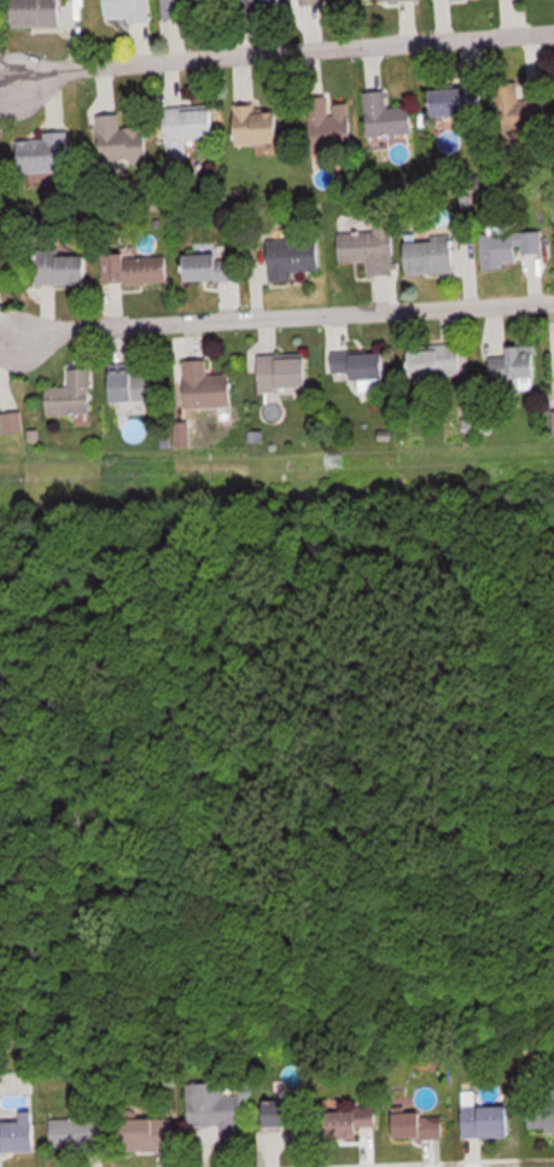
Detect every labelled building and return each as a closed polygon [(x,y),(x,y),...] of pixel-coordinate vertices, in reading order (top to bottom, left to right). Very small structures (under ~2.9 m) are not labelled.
[(18,29),(63,28),(63,0),(18,0),(18,29)] [(151,0),(107,0),(109,24),(152,21),(151,0)] [(164,20),(196,20),(196,0),(164,0),(164,20)] [(284,10),(284,0),(253,0),(253,10),(284,10)] [(484,88),(431,90),(433,119),(485,117),(484,88)] [(498,130),(546,128),(545,90),(497,91),(498,130)] [(416,139),(415,108),(389,109),(388,92),(367,92),(369,141),(416,139)] [(309,98),(311,149),(354,148),(353,102),(330,103),(329,97),(309,98)] [(238,145),(284,145),(284,106),(238,106),(238,145)] [(190,140),(218,139),(218,108),(167,109),(168,161),(191,160),(190,140)] [(99,162),(150,163),(151,126),(123,125),(123,115),(101,115),(99,162)] [(71,132),(46,132),(46,140),(21,140),(22,173),(72,172),(71,132)] [(340,233),(341,264),(396,263),(395,223),(375,223),(375,232),(340,233)] [(483,233),(483,266),(519,266),(519,256),(544,255),(544,232),(483,233)] [(407,244),(408,275),(456,273),(455,235),(432,236),(432,243),(407,244)] [(296,273),(323,272),(322,238),(270,239),(271,282),(296,282),(296,273)] [(36,287),(91,287),(91,254),(36,254),(36,287)] [(185,254),(185,281),(239,281),(239,254),(185,254)] [(170,286),(170,255),(106,255),(106,286),(170,286)] [(466,378),(466,346),(412,346),(412,378),(466,378)] [(540,379),(538,348),(490,350),(491,382),(540,379)] [(335,355),(336,373),(355,373),(355,383),(391,382),(390,353),(335,355)] [(311,390),(311,355),(261,355),(261,391),(311,390)] [(210,375),(209,360),(187,361),(187,408),(235,408),(235,375),(210,375)] [(48,414),(94,414),(93,368),(70,368),(70,387),(47,387),(48,414)] [(113,370),(113,403),(152,403),(152,370),(113,370)] [(4,433),(24,433),(24,413),(4,413),(4,433)] [(187,1084),(189,1127),(224,1126),(225,1137),(247,1136),(245,1094),(226,1095),(225,1082),(187,1084)] [(263,1099),(263,1127),(305,1127),(305,1099),(263,1099)] [(530,1100),(530,1129),(553,1129),(553,1100),(530,1100)] [(463,1105),(463,1137),(513,1137),(512,1105),(463,1105)] [(330,1138),(371,1138),(371,1110),(330,1110),(330,1138)] [(38,1151),(38,1111),(22,1111),(22,1120),(0,1120),(0,1151),(38,1151)] [(400,1113),(400,1140),(445,1140),(445,1113),(400,1113)] [(123,1118),(123,1148),(174,1147),(174,1118),(123,1118)] [(105,1119),(51,1119),(51,1150),(105,1150),(105,1119)]
